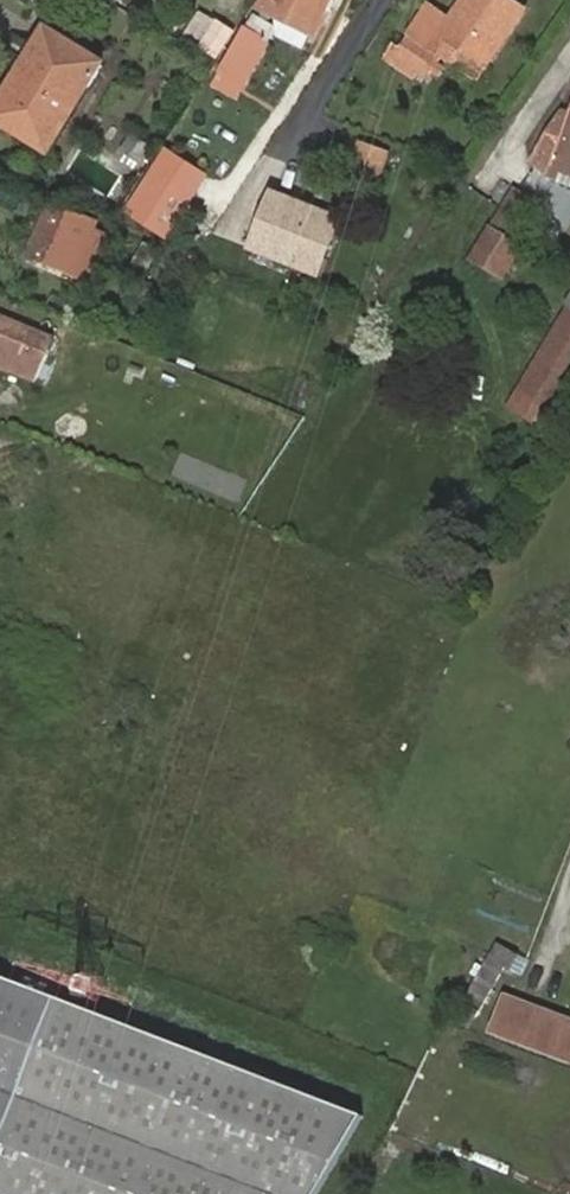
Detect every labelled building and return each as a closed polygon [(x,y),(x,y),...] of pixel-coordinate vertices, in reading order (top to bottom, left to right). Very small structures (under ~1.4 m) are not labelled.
[(262,7),(304,28),(319,1),(328,6),(331,0),(266,0),(262,7)] [(420,15),(395,51),(405,59),(404,64),(425,79),(454,40),(489,63),(525,9),(511,0),(466,0),(443,30),(420,15)] [(199,44),(219,56),(235,30),(215,18),(199,44)] [(278,33),(255,19),(215,82),(240,99),(278,33)] [(85,95),(106,62),(46,25),(0,100),(0,119),(42,144),(76,88),(85,95)] [(51,150),(85,95),(76,88),(42,144),(51,150)] [(565,112),(535,161),(546,169),(549,164),(569,171),(569,114),(565,112)] [(152,145),(131,131),(113,162),(134,175),(152,145)] [(387,152),(362,142),(353,167),(377,176),(387,152)] [(189,196),(153,174),(130,211),(168,235),(189,196)] [(517,187),(470,263),(504,277),(524,243),(517,239),(539,200),(517,187)] [(271,190),(239,242),(308,267),(338,215),(271,190)] [(88,239),(60,229),(46,265),(73,275),(88,239)] [(569,386),(569,314),(513,403),(546,423),(569,386)] [(14,371),(25,344),(0,334),(0,365),(14,371)] [(25,344),(14,371),(36,380),(49,353),(25,344)] [(521,955),(498,946),(471,997),(468,996),(457,1018),(476,1026),(505,967),(515,970),(521,955)] [(0,978),(0,1193),(318,1193),(365,1117),(0,978)] [(507,992),(494,1031),(569,1060),(569,1015),(507,992)]
